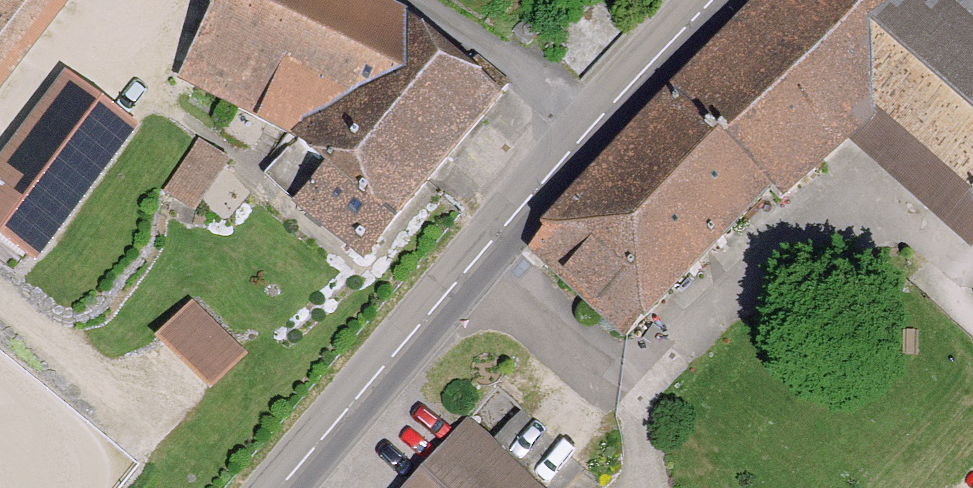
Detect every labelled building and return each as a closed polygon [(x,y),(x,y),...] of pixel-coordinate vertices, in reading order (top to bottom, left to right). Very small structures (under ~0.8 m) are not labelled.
[(66,0),(0,0),(0,87),(66,0)] [(352,0),(228,0),(186,82),(300,139),(298,142),(269,175),(364,255),(414,197),(508,86),(476,59),(464,73),(403,20),(399,23),(352,0)] [(626,336),(688,272),(693,276),(701,268),(696,263),(716,243),(721,248),(726,242),(721,237),(768,189),(780,201),(851,138),(970,244),(972,241),(972,0),(775,0),(759,17),(738,36),(698,74),(675,96),(643,129),(565,210),(534,249),(626,336)] [(529,16),(511,33),(513,36),(526,46),(544,32),(529,16)] [(69,86),(0,178),(0,197),(48,233),(126,129),(69,86)] [(237,355),(195,312),(165,342),(207,385),(237,355)] [(412,487),(533,487),(467,428),(412,487)]
